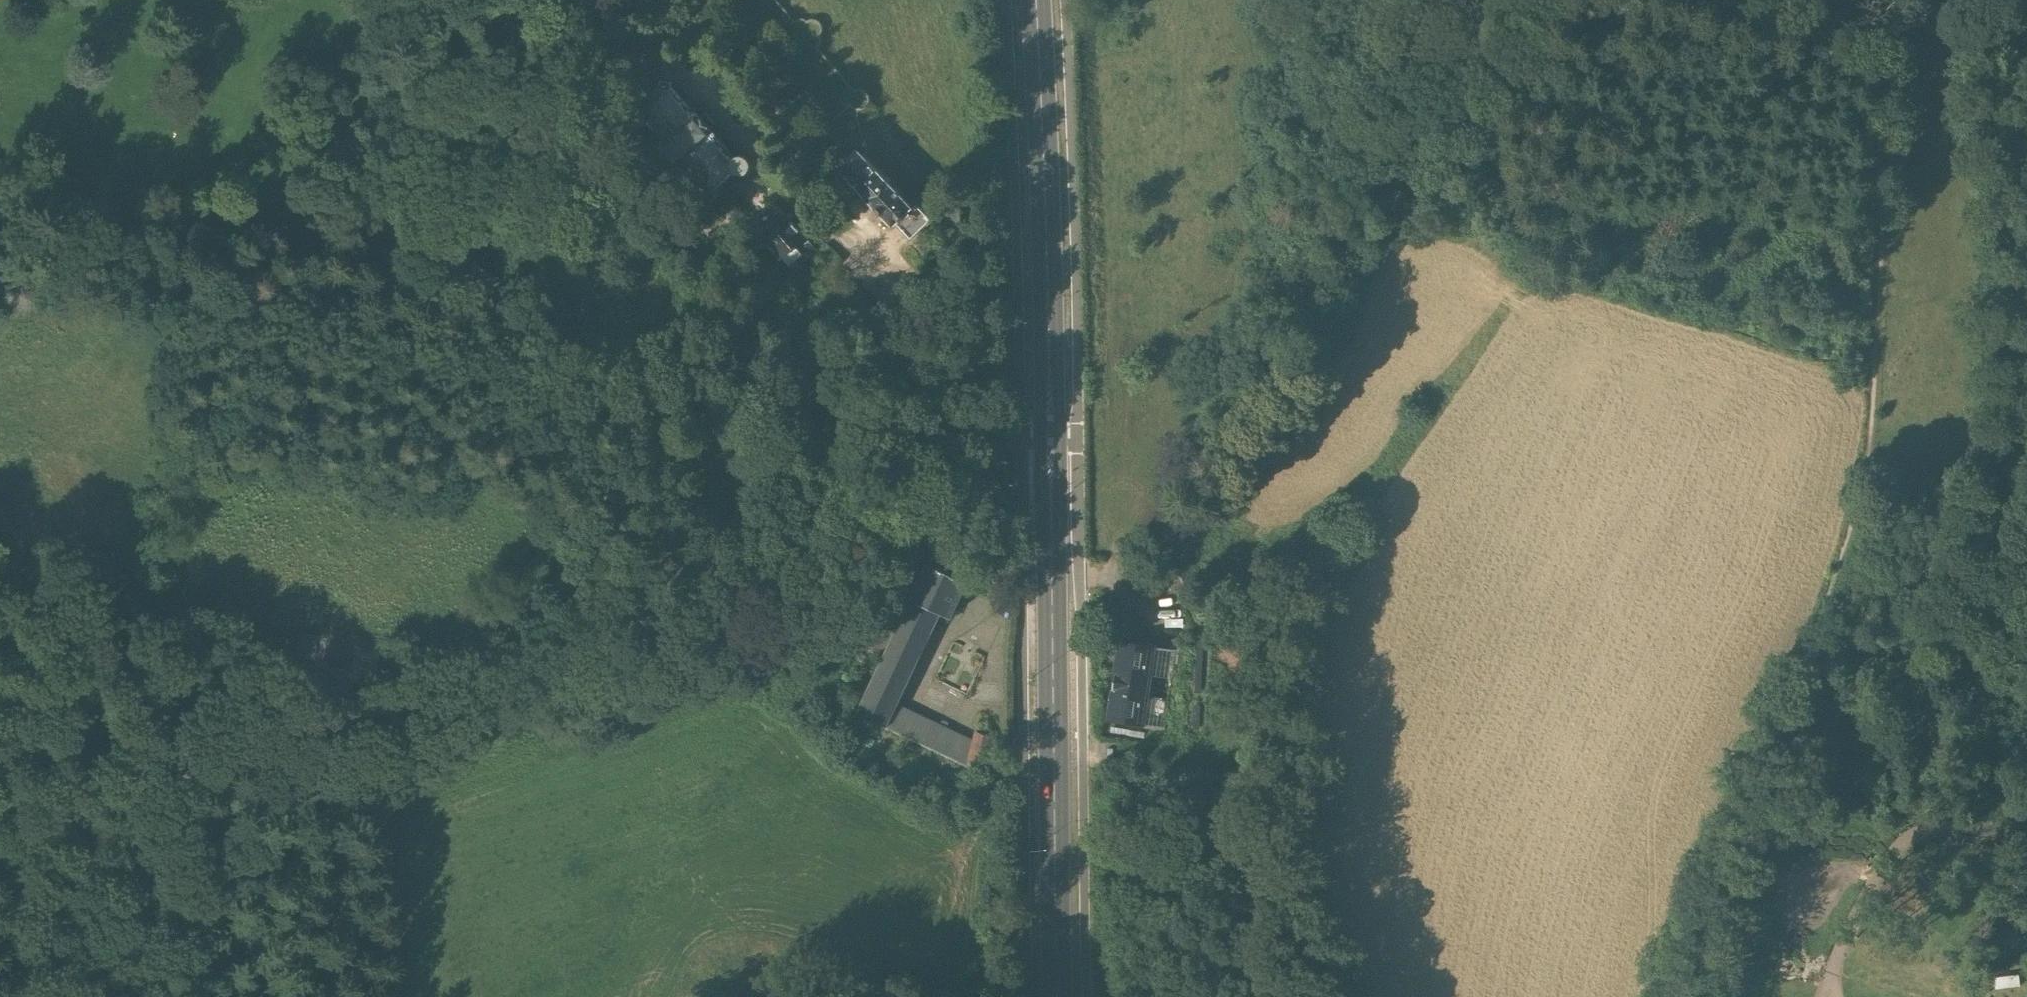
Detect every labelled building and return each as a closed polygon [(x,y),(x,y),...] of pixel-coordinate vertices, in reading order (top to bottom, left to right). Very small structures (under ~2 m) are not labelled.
[(718,186),(733,173),(734,174),(735,175),(737,176),(739,176),(741,176),(742,176),(744,175),(745,175),(746,174),(748,172),(749,171),(750,169),(750,166),(750,164),(749,163),(749,161),(748,160),(747,159),(745,158),(744,157),(742,157),(740,157),(738,157),(736,158),(734,159),(709,130),(715,125),(705,114),(700,119),(667,83),(642,104),(645,107),(639,113),(661,138),(646,152),(668,176),(681,164),(708,194),(709,194),(726,213),(735,205),(718,186)] [(857,152),(837,170),(891,227),(894,225),(910,209),(857,152)] [(774,203),(750,225),(780,261),(781,260),(788,267),(801,256),(794,248),(805,239),(774,203)] [(915,205),(910,209),(894,225),(909,240),(929,221),(915,205)] [(934,551),(927,565),(957,580),(964,566),(934,551)] [(957,580),(927,565),(903,616),(888,609),(885,616),(867,653),(882,660),(854,717),(981,775),(989,741),(975,735),(972,745),(894,709),(939,615),(948,619),(965,583),(957,580)] [(1175,652),(1120,643),(1107,723),(1164,732),(1175,652)]
